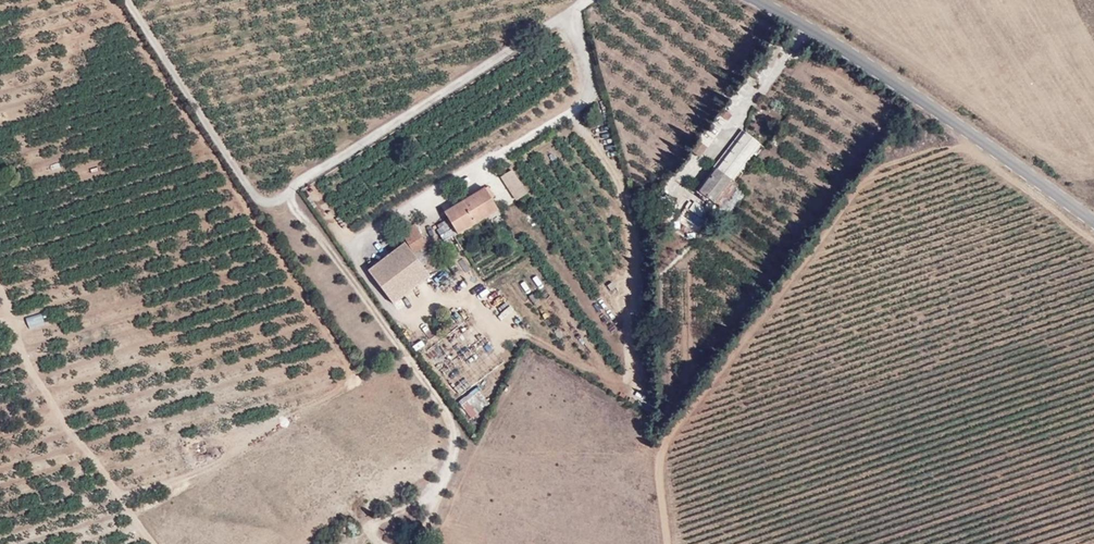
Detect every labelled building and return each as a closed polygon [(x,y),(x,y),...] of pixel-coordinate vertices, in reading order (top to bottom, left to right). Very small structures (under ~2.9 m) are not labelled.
[(725,124),(730,117),(722,110),(716,117),(725,124)] [(750,152),(757,143),(740,130),(713,167),(715,169),(698,192),(712,202),(730,180),(737,171),(743,161),(750,152)] [(699,157),(706,148),(695,139),(687,149),(699,157)] [(761,146),(757,143),(750,152),(755,155),(761,146)] [(755,155),(750,152),(743,161),(748,165),(755,155)] [(748,165),(743,161),(737,171),(741,174),(748,165)] [(715,169),(713,167),(696,190),(698,192),(715,169)] [(524,193),(510,170),(501,176),(515,198),(524,193)] [(741,174),(737,171),(730,180),(734,183),(741,174)] [(486,187),(483,188),(488,198),(491,196),(486,187)] [(488,198),(483,188),(444,213),(456,234),(495,210),(488,198)] [(703,210),(693,202),(688,210),(698,217),(703,210)] [(399,232),(402,237),(416,229),(413,224),(399,232)] [(412,254),(422,247),(425,246),(416,229),(402,237),(412,254)] [(404,243),(367,271),(391,303),(428,276),(412,254),(404,243)] [(430,259),(422,247),(412,254),(422,266),(430,259)] [(469,419),(491,408),(482,390),(460,401),(469,419)]
